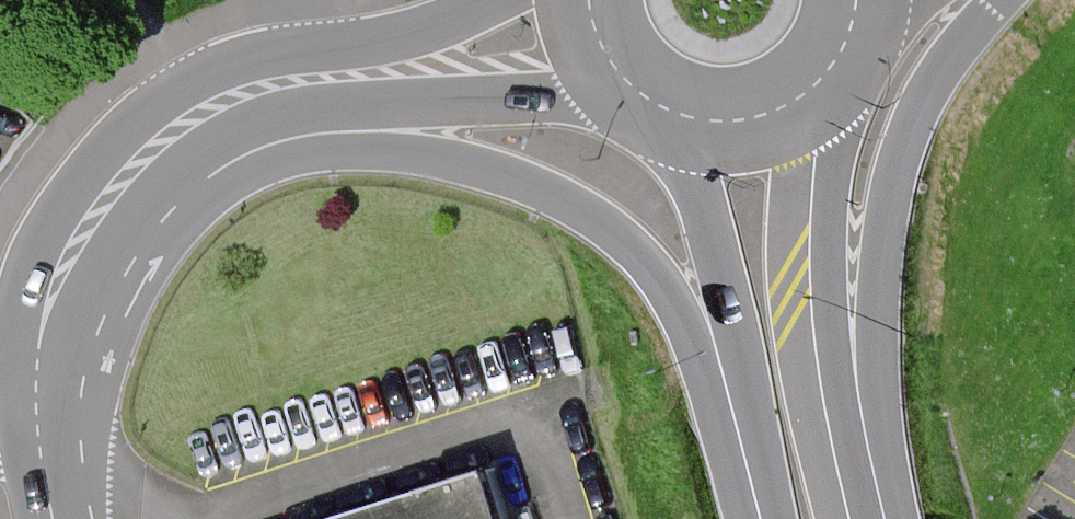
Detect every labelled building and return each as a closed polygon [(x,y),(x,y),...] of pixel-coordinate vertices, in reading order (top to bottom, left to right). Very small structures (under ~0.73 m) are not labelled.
[(336,518),(517,518),(502,469),(336,518)]
